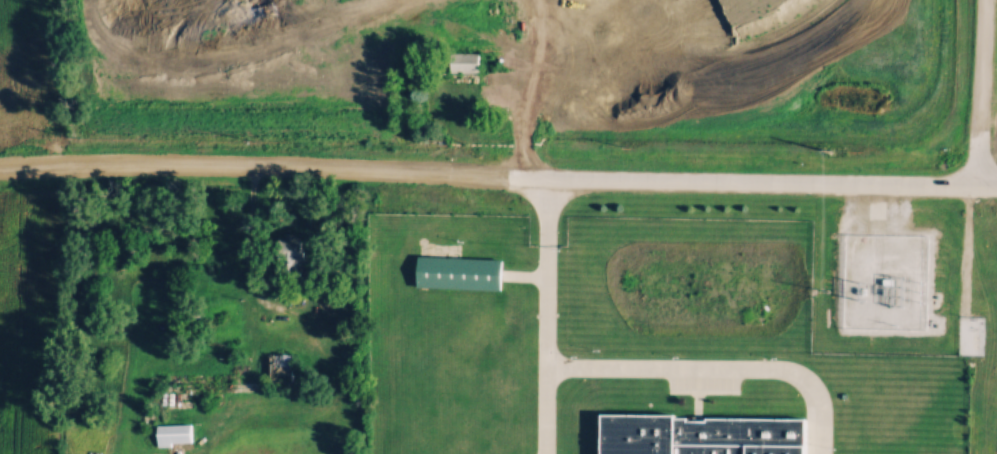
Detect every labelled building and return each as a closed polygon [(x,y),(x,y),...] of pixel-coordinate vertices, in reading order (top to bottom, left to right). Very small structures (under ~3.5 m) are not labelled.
[(494,87),(494,42),(467,42),(467,70),(478,70),(478,87),(494,87)] [(418,255),(502,258),(500,289),(417,285),(418,255)] [(275,380),(296,380),(296,354),(267,354),(267,373),(275,373),(275,380)] [(805,416),(804,453),(600,453),(601,413),(805,416)] [(196,442),(196,422),(156,423),(156,443),(196,442)]
